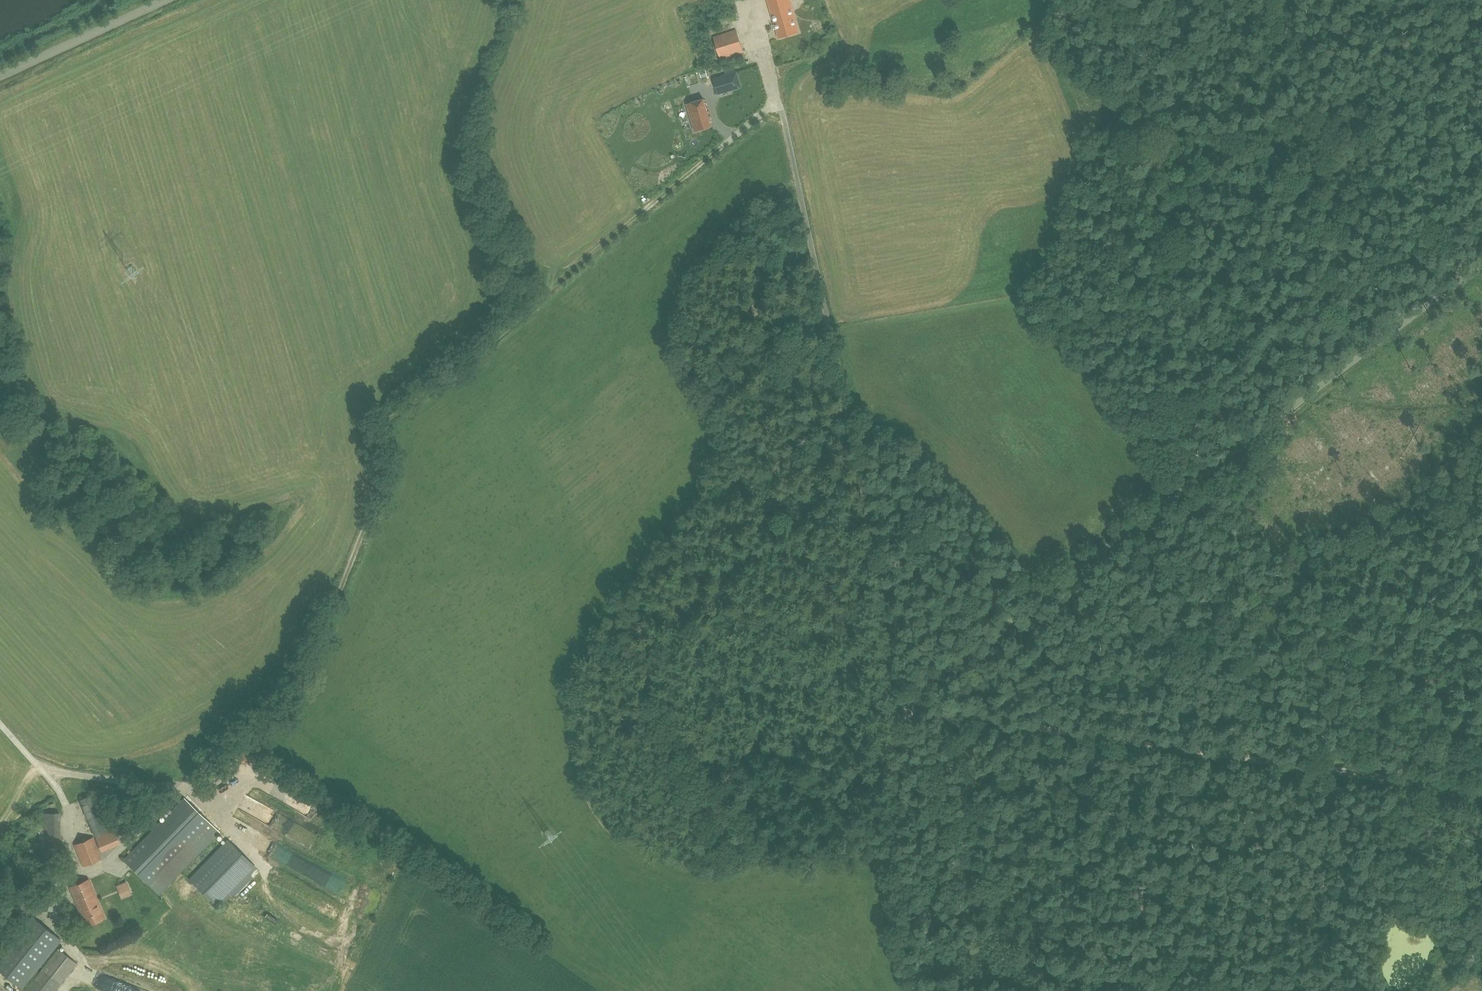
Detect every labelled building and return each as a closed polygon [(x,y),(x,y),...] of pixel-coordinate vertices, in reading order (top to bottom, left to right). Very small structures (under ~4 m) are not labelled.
[(799,31),(790,0),(768,0),(779,37),(799,31)] [(743,51),(737,29),(714,36),(720,58),(735,54),(743,51)] [(733,73),(711,79),(716,94),(738,87),(733,73)] [(701,99),(685,104),(693,130),(709,126),(701,99)] [(258,765),(252,773),(260,779),(266,772),(258,765)] [(146,881),(206,819),(185,798),(124,860),(146,881)] [(61,812),(39,812),(40,841),(43,841),(43,858),(61,858),(61,812)] [(102,813),(87,819),(95,837),(109,831),(102,813)] [(274,826),(288,831),(292,817),(278,813),(274,826)] [(220,832),(206,819),(146,882),(159,895),(220,832)] [(83,866),(102,858),(93,837),(74,845),(83,866)] [(105,851),(125,843),(122,837),(102,845),(105,851)] [(227,839),(188,879),(218,907),(257,867),(227,839)] [(86,926),(104,918),(88,879),(70,887),(86,926)] [(126,881),(116,886),(122,899),(132,894),(126,881)] [(245,912),(253,917),(258,910),(251,905),(245,912)] [(14,982),(22,987),(60,939),(40,923),(33,931),(25,924),(5,949),(13,956),(1,972),(14,982)] [(25,990),(54,990),(76,963),(58,949),(25,990)]
